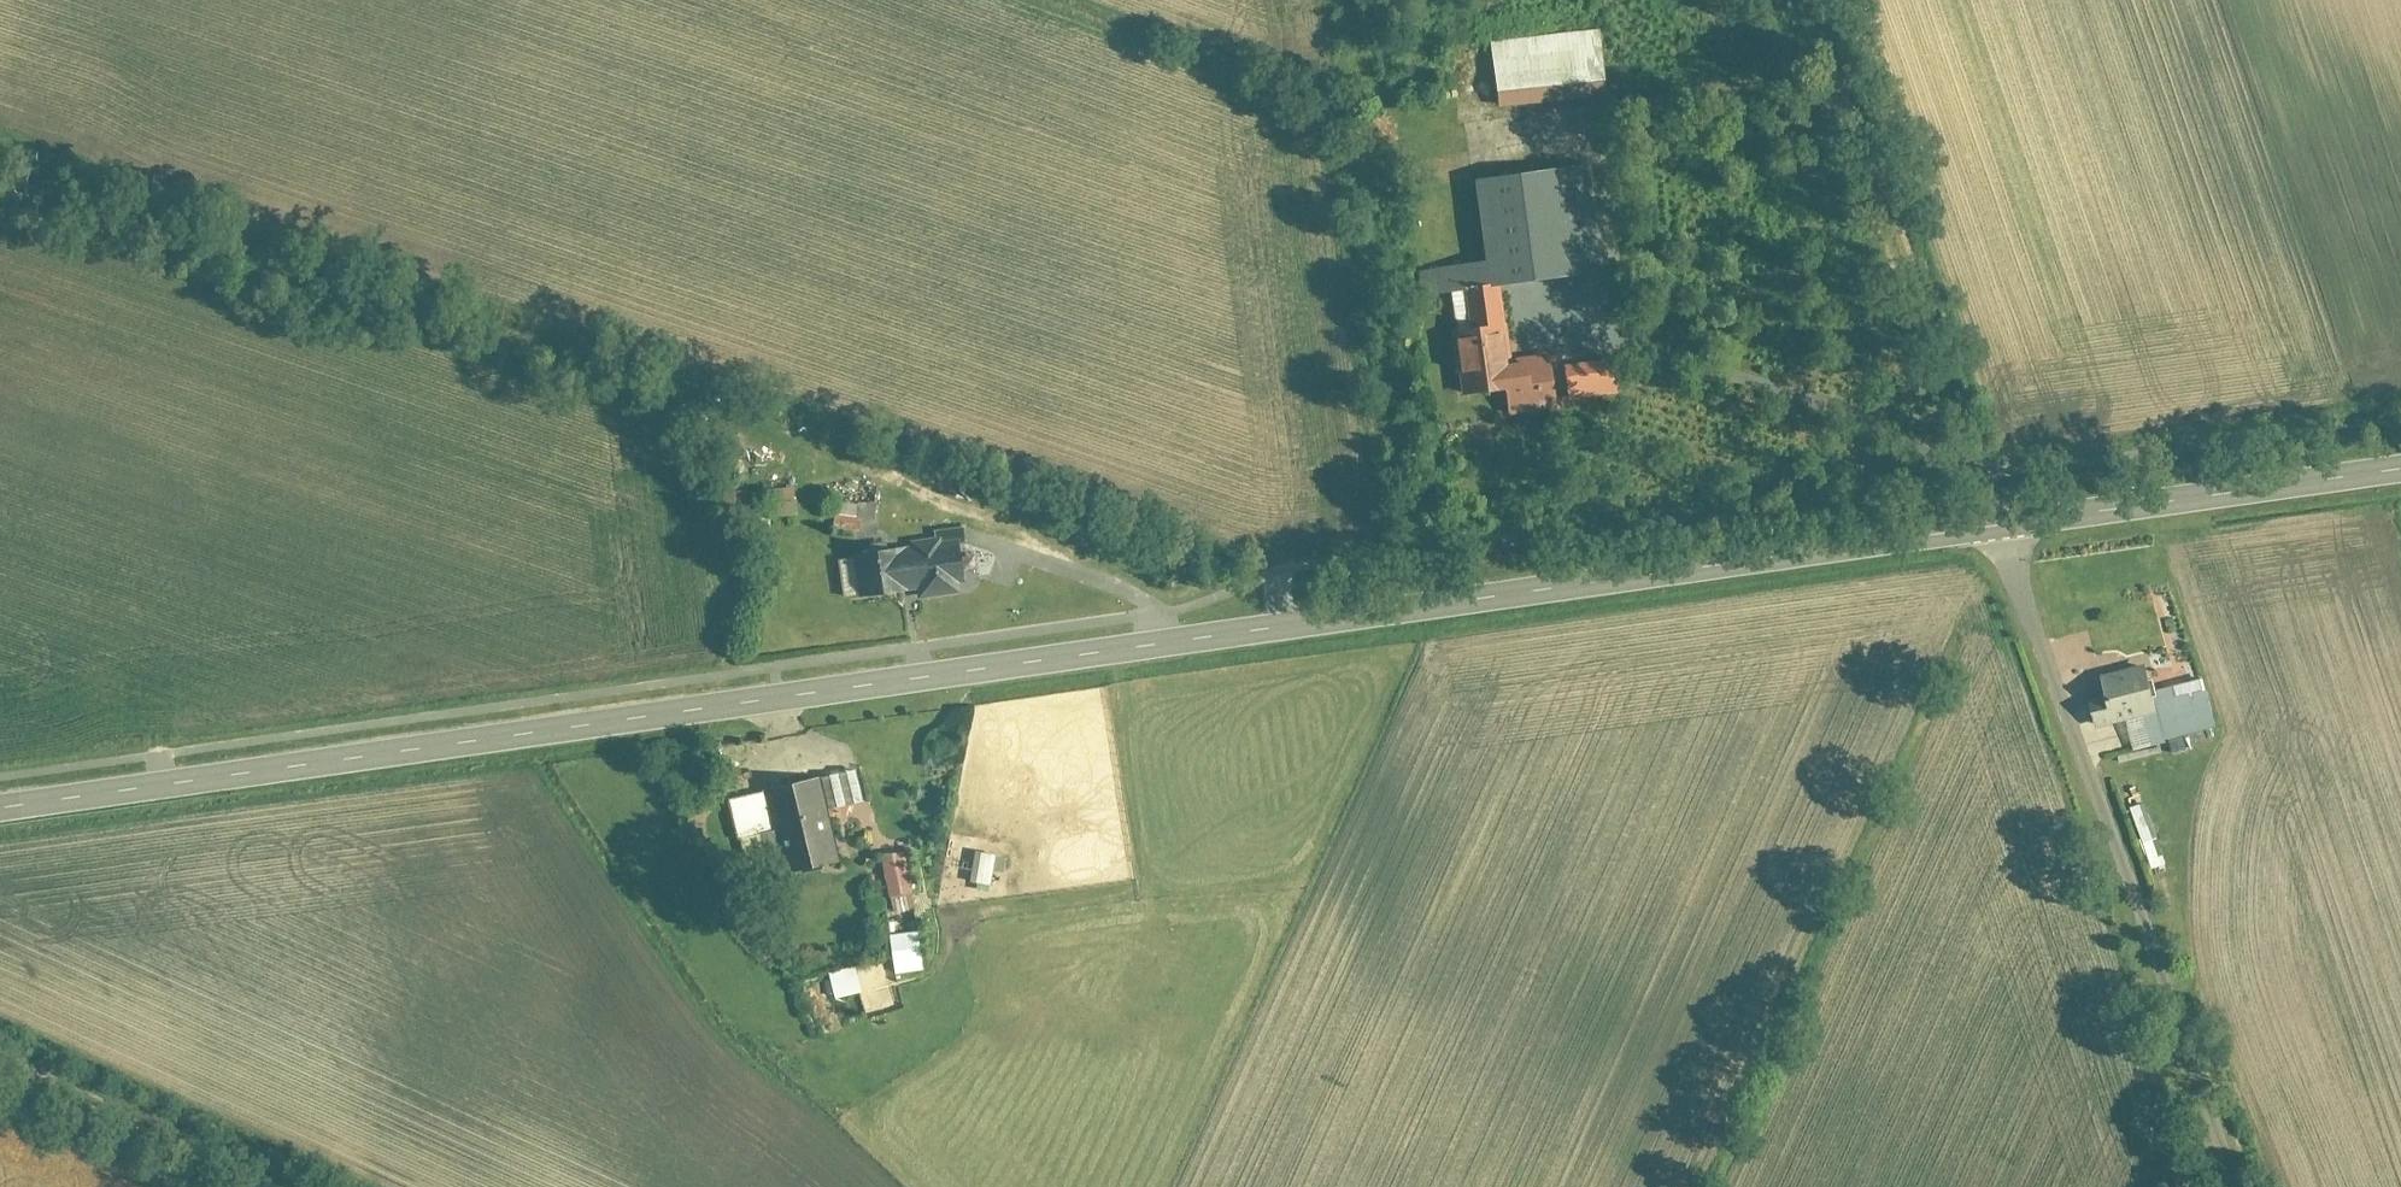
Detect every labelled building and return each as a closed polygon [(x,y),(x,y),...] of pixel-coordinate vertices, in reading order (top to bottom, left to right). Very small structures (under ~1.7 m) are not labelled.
[(1497,44),(1502,111),(1606,103),(1601,35),(1497,44)] [(1591,170),(1476,185),(1490,287),(1604,272),(1591,170)] [(1440,272),(1479,266),(1467,191),(1428,198),(1440,272)] [(1456,331),(1464,400),(1511,395),(1503,326),(1498,326),(1494,293),(1464,296),(1468,330),(1456,331)] [(835,503),(833,530),(868,533),(869,505),(835,503)] [(852,557),(856,598),(919,592),(920,602),(960,598),(959,588),(963,588),(959,546),(852,557)] [(2146,719),(2154,747),(2217,730),(2202,680),(2153,694),(2148,671),(2091,684),(2101,729),(2146,719)] [(846,808),(865,804),(858,774),(839,779),(846,808)] [(846,808),(839,779),(818,784),(824,813),(846,808)] [(818,784),(727,805),(746,887),(837,866),(824,813),(818,784)] [(902,855),(879,861),(888,898),(911,893),(902,855)] [(916,914),(911,893),(888,898),(893,919),(916,914)]
